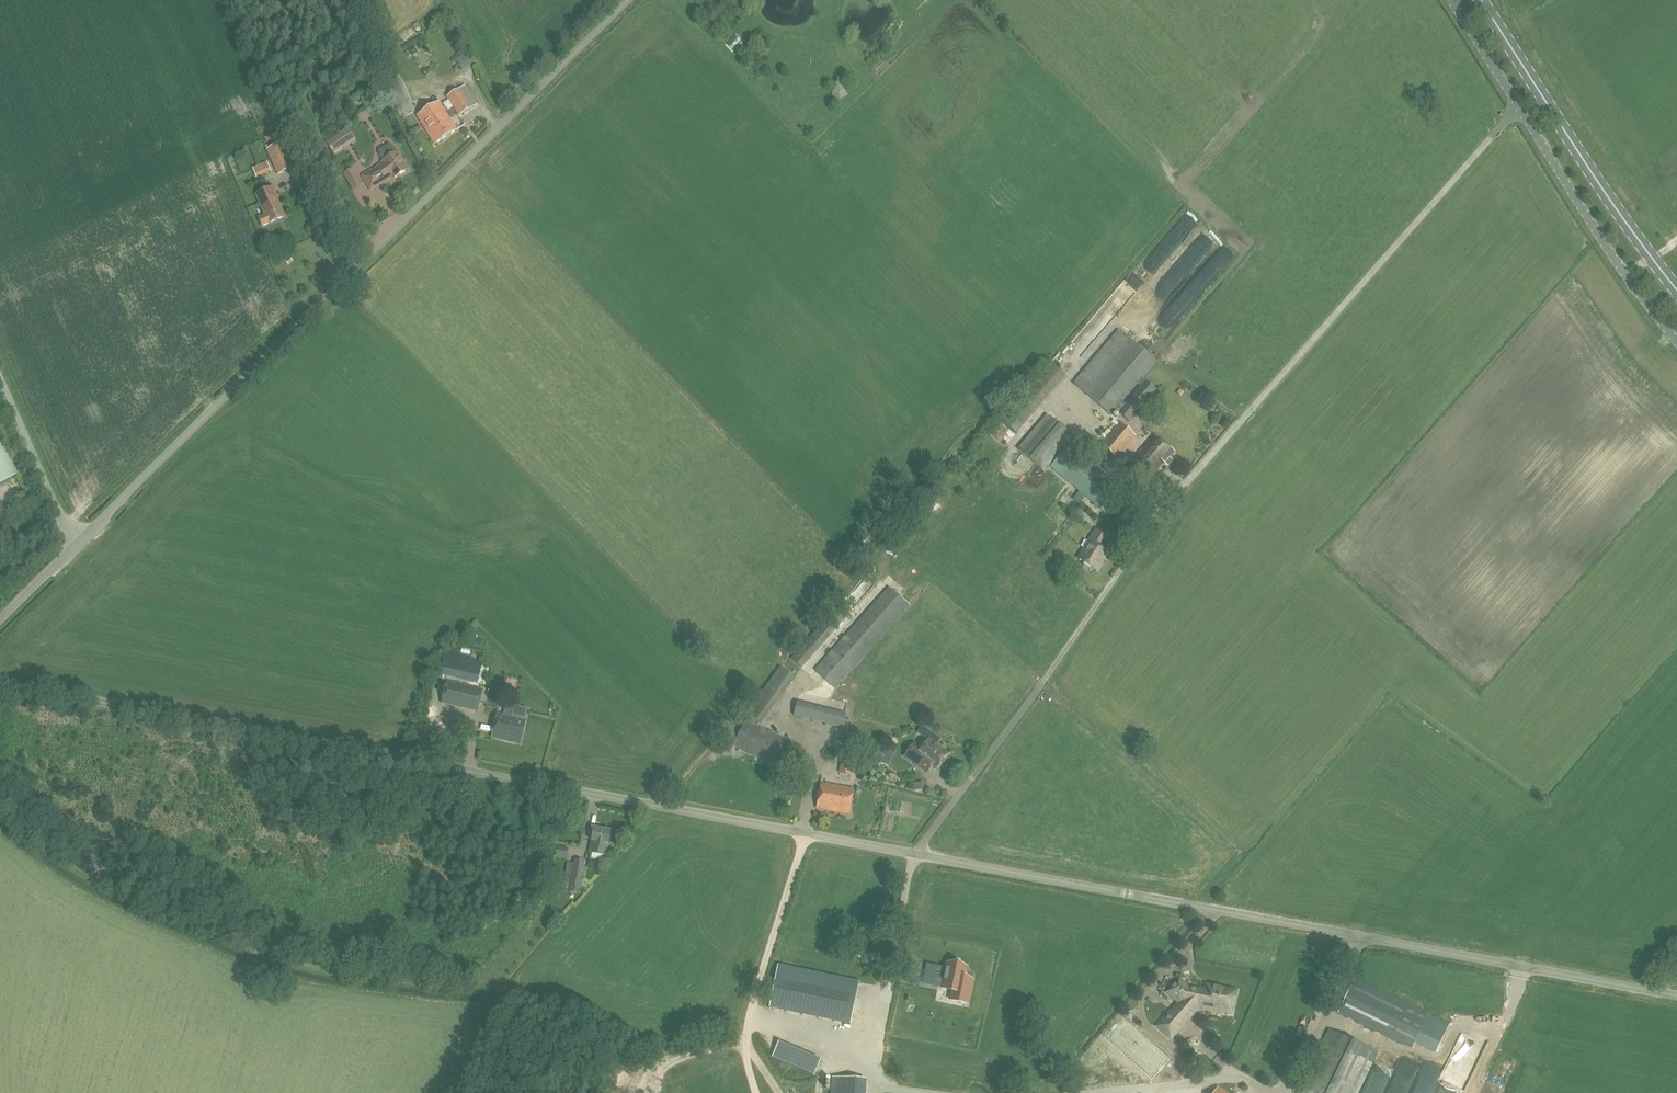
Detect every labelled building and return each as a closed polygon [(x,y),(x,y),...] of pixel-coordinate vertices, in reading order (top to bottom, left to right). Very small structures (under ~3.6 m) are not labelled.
[(382,15),(375,3),(360,12),(367,23),(381,16),(382,15)] [(834,83),(842,101),(853,96),(844,78),(834,83)] [(459,116),(478,104),(466,85),(448,97),(455,108),(449,111),(447,107),(444,109),(439,102),(417,116),(435,144),(457,130),(450,119),(458,114),(459,116)] [(361,98),(365,106),(380,99),(376,91),(361,98)] [(343,131),(337,135),(342,144),(349,141),(343,131)] [(278,175),(292,169),(281,143),(264,150),(267,159),(270,158),(278,175)] [(394,178),(406,170),(402,163),(404,162),(398,152),(394,146),(390,144),(380,150),(380,154),(385,163),(379,167),(380,169),(373,173),(371,171),(364,176),(371,189),(373,188),(372,186),(377,183),(378,185),(388,179),(387,178),(392,175),(394,178)] [(257,177),(271,171),(267,162),(253,168),(257,177)] [(352,169),(345,173),(354,190),(362,185),(352,169)] [(262,226),(285,216),(273,187),(257,194),(266,214),(259,217),(262,226)] [(1130,422),(1157,391),(1142,378),(1156,362),(1120,330),(1074,384),(1111,416),(1116,410),(1130,422)] [(1017,434),(1066,376),(1050,362),(1000,420),(1017,434)] [(1045,472),(1074,437),(1048,415),(1018,450),(1045,472)] [(1117,458),(1135,436),(1120,423),(1102,445),(1117,458)] [(1170,458),(1175,452),(1155,436),(1128,467),(1147,483),(1164,463),(1169,466),(1174,461),(1170,458)] [(1101,510),(1116,492),(1081,462),(1084,459),(1079,455),(1082,451),(1072,443),(1051,468),(1101,510)] [(1102,549),(1109,537),(1096,529),(1088,541),(1091,542),(1086,551),(1084,550),(1078,560),(1097,571),(1102,562),(1101,562),(1107,552),(1102,549)] [(836,689),(910,605),(890,587),(816,671),(836,689)] [(761,724),(795,677),(781,667),(747,714),(761,724)] [(483,690),(448,681),(443,702),(478,711),(483,690)] [(842,727),(845,714),(798,702),(795,716),(842,727)] [(526,720),(528,710),(516,708),(514,717),(498,713),(492,737),(521,744),(526,720)] [(790,773),(803,747),(746,720),(734,746),(790,773)] [(922,749),(914,743),(905,756),(927,773),(933,766),(937,769),(938,767),(940,767),(943,764),(942,762),(948,754),(936,745),(940,739),(931,732),(927,738),(929,740),(922,749)] [(841,773),(851,775),(857,744),(846,742),(841,773)] [(849,814),(854,789),(822,783),(817,809),(849,814)] [(590,853),(606,856),(610,831),(594,828),(592,841),(593,841),(590,853)] [(580,894),(586,861),(580,860),(575,859),(574,863),(567,862),(564,882),(563,891),(568,892),(580,894)] [(964,978),(966,967),(947,963),(942,989),(952,991),(951,1000),(959,1002),(968,1003),(973,980),(964,978)] [(849,1023),(858,980),(777,964),(768,1006),(849,1023)] [(922,985),(937,988),(939,980),(924,977),(922,985)] [(1168,992),(1178,1001),(1171,1009),(1170,1008),(1155,1026),(1172,1040),(1201,1007),(1231,1013),(1236,991),(1217,987),(1217,989),(1212,988),(1209,992),(1204,991),(1205,990),(1200,989),(1199,990),(1187,987),(1179,980),(1168,992)] [(1392,1040),(1408,1006),(1354,980),(1338,1013),(1392,1040)] [(1298,1092),(1359,1092),(1378,1054),(1329,1029),(1298,1092)] [(867,1080),(834,1078),(833,1092),(866,1092),(867,1080)]
